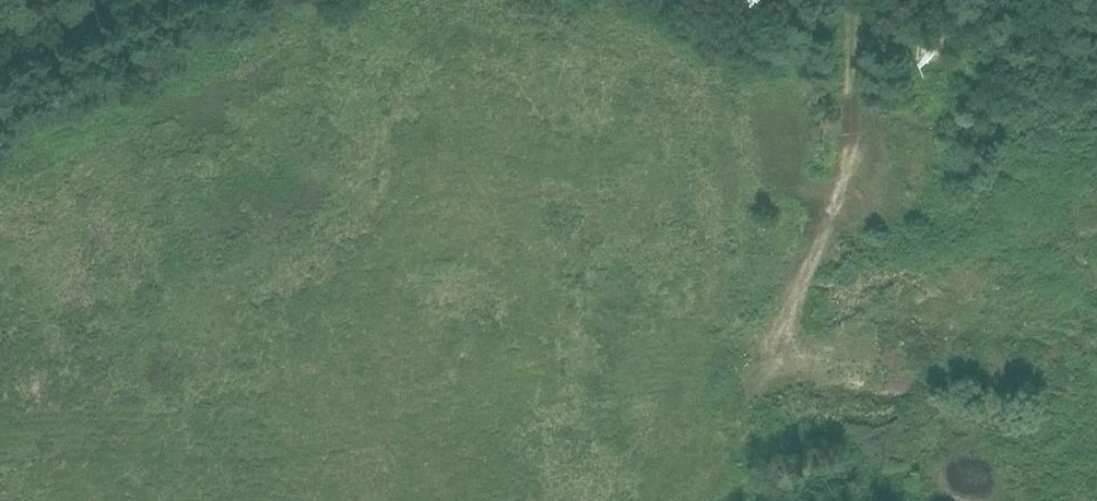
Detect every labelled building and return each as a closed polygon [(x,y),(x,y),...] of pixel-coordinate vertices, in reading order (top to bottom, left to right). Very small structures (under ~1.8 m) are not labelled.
[(946,32),(924,30),(923,44),(945,46),(946,32)]
